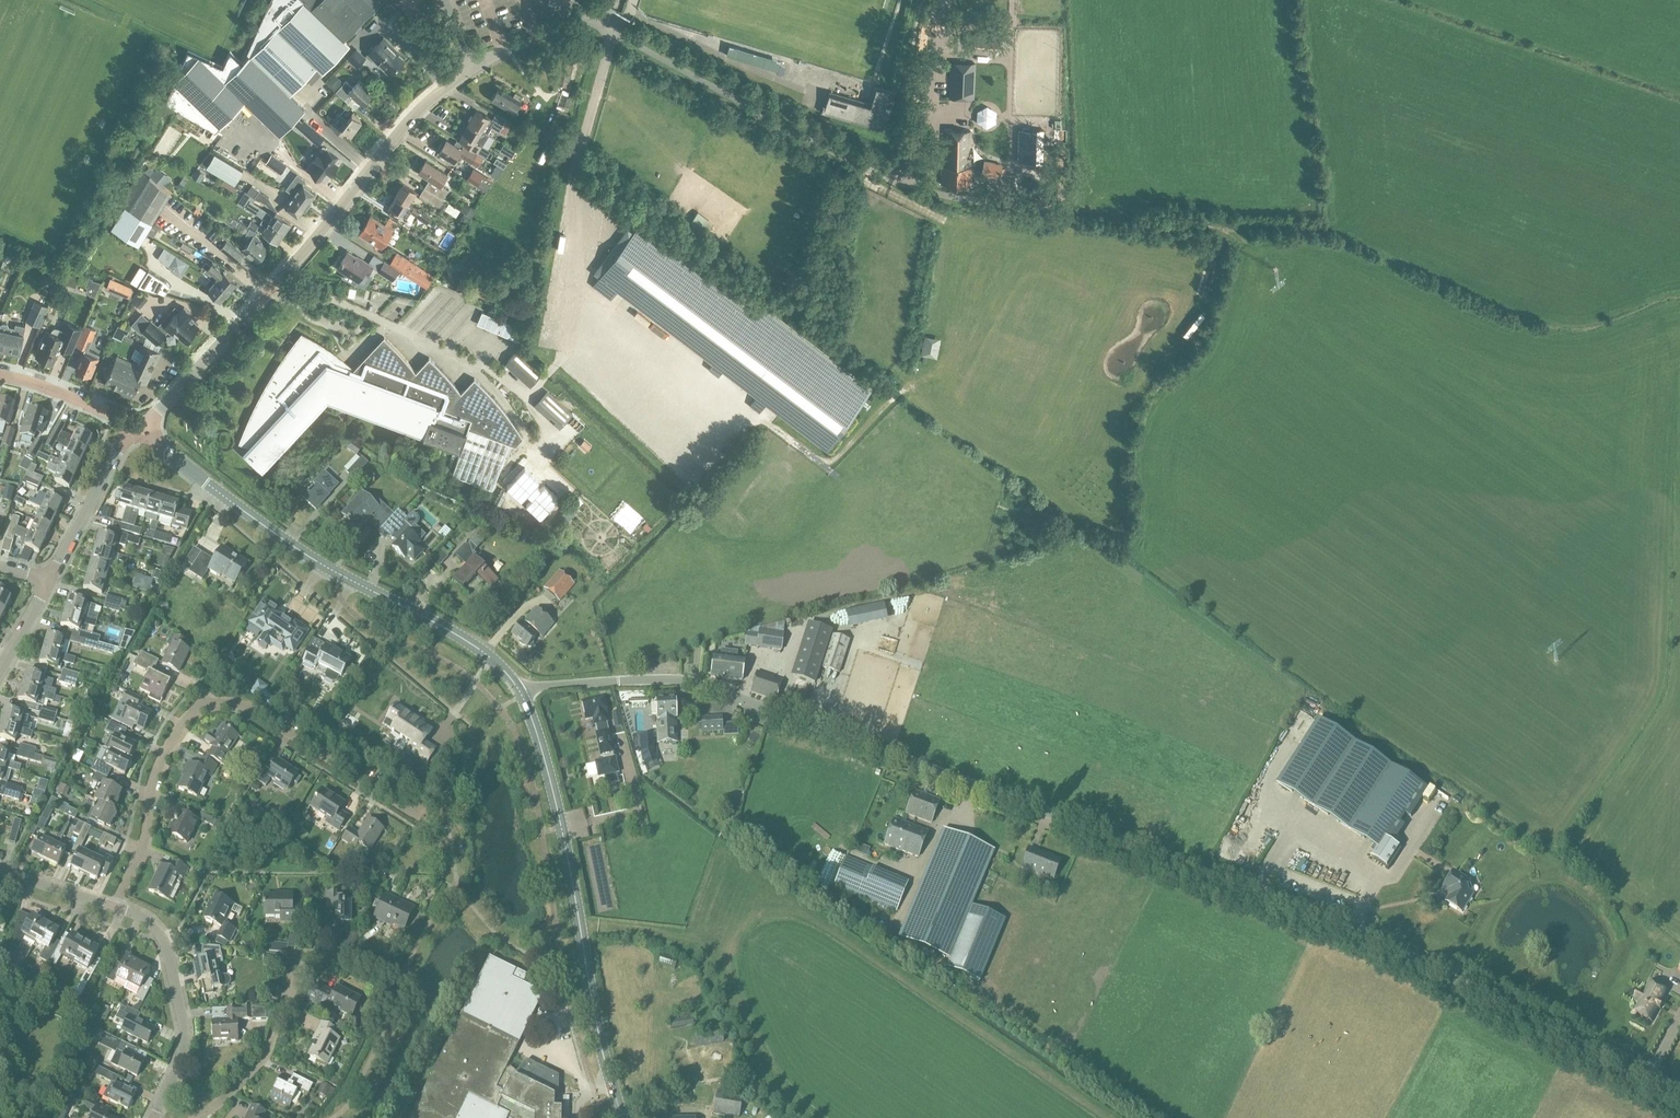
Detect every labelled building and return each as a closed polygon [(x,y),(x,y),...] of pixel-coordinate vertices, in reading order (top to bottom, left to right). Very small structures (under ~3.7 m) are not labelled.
[(250,56),(243,63),(230,51),(223,66),(188,51),(165,102),(216,131),(245,101),(279,135),(305,109),(290,95),(314,70),(321,77),(349,47),(343,40),(382,0),(270,0),(247,53),(250,56)] [(391,3),(381,13),(388,20),(398,10),(391,3)] [(969,39),(968,47),(973,53),(996,55),(1001,51),(1002,43),(998,37),(974,35),(969,39)] [(391,75),(404,61),(396,53),(398,51),(384,37),(368,53),(391,75)] [(725,48),(723,58),(776,67),(778,57),(725,48)] [(357,68),(366,58),(357,50),(348,60),(357,68)] [(579,63),(582,55),(574,53),(572,61),(579,63)] [(569,86),(574,64),(564,62),(559,83),(569,86)] [(974,99),(975,66),(951,65),(950,98),(974,99)] [(373,93),(359,81),(352,88),(347,82),(337,93),(345,100),(350,94),(362,105),(373,93)] [(328,86),(320,94),(325,98),(332,91),(328,86)] [(513,114),(520,101),(498,88),(491,101),(513,114)] [(885,132),(896,94),(876,88),(871,106),(830,94),(825,115),(885,132)] [(565,111),(570,93),(563,90),(557,108),(565,111)] [(469,122),(488,134),(493,126),(501,130),(507,120),(498,114),(494,120),(476,110),(469,122)] [(348,121),(339,114),(333,121),(327,116),(330,124),(340,134),(344,129),(352,135),(362,121),(353,114),(348,121)] [(490,135),(488,134),(469,122),(462,135),(468,139),(465,144),(478,153),(487,158),(491,152),(483,147),(490,135)] [(317,144),(323,138),(311,128),(306,135),(317,144)] [(521,130),(517,136),(524,141),(528,135),(521,130)] [(1018,131),(1017,163),(1042,163),(1043,132),(1018,131)] [(941,185),(971,186),(972,133),(945,132),(943,167),(942,167),(941,185)] [(264,154),(266,148),(244,139),(241,145),(264,154)] [(478,153),(465,144),(462,149),(447,140),(439,152),(454,162),(459,153),(473,162),(478,153)] [(504,143),(500,150),(512,158),(516,151),(504,143)] [(323,147),(310,165),(313,168),(311,171),(322,180),(327,173),(330,176),(341,161),(338,159),(339,159),(323,147)] [(235,185),(243,171),(215,154),(207,168),(235,185)] [(497,159),(494,163),(504,169),(507,165),(497,159)] [(1000,178),(1003,164),(984,160),(982,174),(1000,178)] [(286,161),(279,169),(293,180),(299,171),(286,161)] [(443,200),(449,191),(441,186),(448,175),(426,161),(419,172),(430,179),(425,188),(443,200)] [(155,169),(150,176),(164,187),(169,181),(155,169)] [(473,169),(467,180),(486,192),(493,182),(473,169)] [(140,192),(129,210),(152,224),(155,218),(164,204),(191,226),(199,217),(150,176),(140,192)] [(293,195),(308,205),(316,194),(302,183),(293,195)] [(251,184),(247,191),(253,196),(258,189),(251,184)] [(396,195),(409,203),(416,192),(403,184),(396,195)] [(240,198),(244,193),(238,187),(233,192),(240,198)] [(439,207),(443,200),(424,188),(420,195),(439,207)] [(299,217),(308,205),(293,195),(285,206),(299,217)] [(408,218),(412,212),(417,215),(420,210),(409,203),(396,195),(395,197),(394,196),(393,197),(391,200),(391,201),(392,201),(388,207),(392,210),(389,214),(398,220),(402,214),(408,218)] [(269,222),(284,233),(291,223),(276,213),(273,217),(260,208),(259,209),(251,203),(247,209),(263,219),(269,222)] [(471,217),(476,209),(466,203),(461,211),(471,217)] [(125,207),(112,228),(138,246),(152,224),(129,210),(125,207)] [(196,208),(193,212),(199,217),(202,213),(196,208)] [(697,213),(690,222),(706,234),(713,225),(697,213)] [(386,226),(371,216),(359,235),(381,249),(397,222),(390,218),(386,226)] [(278,242),(284,233),(269,222),(263,219),(260,224),(266,227),(263,232),(278,242)] [(256,231),(259,226),(251,221),(248,226),(256,231)] [(242,223),(238,228),(251,236),(247,241),(248,242),(254,236),(257,232),(242,223)] [(154,237),(158,230),(151,225),(147,233),(154,237)] [(866,398),(639,225),(633,232),(628,228),(594,273),(600,277),(593,285),(611,299),(617,290),(827,450),(866,398)] [(237,263),(243,255),(227,242),(228,240),(215,230),(210,237),(213,240),(211,241),(237,263)] [(257,261),(267,248),(254,236),(248,242),(242,249),(257,261)] [(310,244),(316,249),(322,242),(317,237),(310,244)] [(303,261),(310,253),(306,250),(299,258),(303,261)] [(360,260),(348,252),(338,268),(358,281),(364,272),(368,274),(372,266),(361,259),(360,260)] [(176,255),(169,266),(172,272),(181,278),(190,264),(176,255)] [(391,265),(399,270),(407,275),(411,269),(395,259),(391,265)] [(221,285),(229,293),(238,283),(224,271),(221,274),(207,261),(203,266),(217,279),(223,284),(221,285)] [(399,270),(391,265),(386,262),(380,272),(392,280),(399,270)] [(53,268),(49,274),(58,280),(62,275),(53,268)] [(148,273),(138,288),(165,296),(169,289),(167,284),(148,273)] [(89,277),(86,286),(89,294),(95,297),(102,282),(93,280),(93,278),(89,277)] [(112,278),(107,289),(113,292),(119,281),(112,278)] [(221,302),(229,293),(221,285),(223,284),(217,279),(207,289),(221,302)] [(129,286),(124,297),(129,299),(134,289),(129,286)] [(350,288),(348,296),(355,298),(357,289),(350,288)] [(41,327),(50,307),(35,301),(26,321),(41,327)] [(195,317),(184,307),(181,312),(179,310),(179,311),(175,308),(168,317),(171,320),(167,324),(164,321),(158,328),(150,321),(150,322),(141,314),(132,325),(142,334),(143,332),(157,344),(168,331),(172,334),(175,331),(187,342),(189,339),(191,341),(196,334),(194,333),(199,327),(191,321),(195,317)] [(1191,324),(1202,315),(1198,309),(1187,318),(1191,324)] [(74,347),(81,330),(67,324),(61,338),(47,332),(44,340),(42,339),(39,347),(41,347),(37,357),(53,363),(60,347),(62,348),(64,343),(74,347)] [(118,326),(114,337),(121,341),(125,333),(127,334),(129,331),(118,326)] [(88,351),(97,331),(87,327),(78,346),(88,351)] [(24,335),(0,329),(0,349),(20,353),(24,335)] [(355,369),(326,348),(314,341),(302,335),(293,347),(284,360),(275,373),(262,396),(250,420),(240,444),(250,448),(244,453),(261,469),(326,399),(423,435),(429,418),(468,433),(453,474),(493,489),(510,443),(515,445),(523,437),(509,416),(493,396),(475,378),(461,393),(446,375),(430,358),(415,372),(401,354),(395,348),(390,342),(384,337),(355,369)] [(145,384),(160,352),(143,343),(134,365),(117,357),(105,382),(133,395),(140,381),(145,384)] [(540,373),(516,351),(506,363),(529,384),(540,373)] [(91,376),(98,358),(82,352),(77,364),(78,365),(76,370),(91,376)] [(562,426),(572,414),(548,392),(537,404),(562,426)] [(12,418),(11,418),(15,405),(0,400),(0,424),(9,427),(12,418)] [(41,436),(48,414),(29,409),(23,430),(41,436)] [(57,441),(66,426),(59,422),(51,437),(57,441)] [(10,448),(15,430),(8,428),(3,446),(10,448)] [(73,444),(87,451),(93,439),(78,433),(75,439),(62,432),(60,438),(73,444)] [(57,441),(51,437),(48,443),(55,446),(57,441)] [(34,459),(43,444),(37,440),(27,455),(34,459)] [(585,440),(581,445),(587,451),(591,446),(585,440)] [(82,464),(87,451),(73,444),(67,457),(82,464)] [(356,447),(352,453),(357,457),(361,450),(356,447)] [(49,463),(51,458),(39,453),(37,458),(49,463)] [(82,464),(67,457),(63,455),(62,454),(58,462),(52,459),(50,464),(76,476),(82,464)] [(354,478),(368,463),(362,458),(356,465),(351,460),(344,468),(354,478)] [(25,475),(31,464),(27,462),(21,473),(25,475)] [(28,471),(26,476),(26,477),(41,483),(43,478),(34,474),(37,467),(32,464),(28,471)] [(69,489),(76,476),(50,464),(47,469),(58,475),(55,482),(69,489)] [(526,468),(507,489),(521,501),(528,494),(532,498),(526,505),(539,516),(556,497),(544,485),(541,489),(537,484),(540,481),(526,468)] [(315,510),(328,496),(327,496),(337,485),(324,473),(314,483),(315,485),(303,499),(315,510)] [(38,490),(41,483),(26,477),(23,483),(38,490)] [(14,488),(6,486),(3,500),(11,502),(14,488)] [(127,526),(138,492),(124,488),(119,506),(127,509),(122,524),(115,521),(113,528),(128,532),(130,526),(127,526)] [(145,515),(151,496),(138,492),(127,526),(130,526),(128,532),(139,536),(141,529),(134,527),(139,513),(145,515)] [(362,492),(341,515),(358,531),(368,520),(379,508),(374,504),(362,492)] [(159,519),(165,500),(151,496),(145,515),(159,519)] [(42,509),(57,516),(63,504),(48,497),(42,509)] [(165,500),(159,519),(172,523),(172,525),(187,529),(191,515),(176,510),(178,504),(165,500)] [(571,503),(560,516),(567,523),(578,510),(571,503)] [(388,508),(373,524),(380,531),(395,515),(388,508)] [(51,528),(57,516),(42,509),(37,521),(51,528)] [(408,518),(399,511),(380,532),(388,539),(391,536),(391,539),(394,539),(397,542),(393,547),(404,558),(407,555),(414,561),(423,551),(416,546),(426,536),(416,527),(419,523),(420,521),(420,519),(419,517),(418,515),(416,514),(414,514),(412,514),(411,515),(408,518)] [(12,523),(18,525),(20,519),(13,517),(12,523)] [(46,540),(51,528),(37,521),(31,533),(46,540)] [(153,539),(155,531),(157,523),(152,521),(147,537),(153,539)] [(13,541),(18,525),(12,523),(7,539),(13,541)] [(21,541),(25,529),(19,527),(15,539),(21,541)] [(446,528),(442,536),(448,539),(452,531),(446,528)] [(95,549),(114,555),(117,544),(125,547),(126,542),(139,545),(140,540),(109,531),(107,538),(99,535),(95,549)] [(39,553),(46,540),(31,533),(25,547),(39,553)] [(352,541),(358,550),(365,546),(360,537),(352,541)] [(498,580),(481,563),(483,561),(474,552),(478,548),(470,541),(457,555),(467,565),(453,580),(463,589),(477,575),(491,588),(498,580)] [(247,564),(222,548),(213,560),(195,549),(186,562),(194,567),(191,572),(202,579),(208,570),(220,577),(222,573),(236,582),(247,564)] [(110,568),(114,555),(95,549),(91,563),(110,568)] [(439,551),(436,560),(443,562),(445,553),(439,551)] [(162,557),(160,567),(164,568),(169,559),(162,557)] [(106,582),(110,568),(91,563),(87,576),(106,582)] [(158,580),(161,572),(154,570),(152,578),(158,580)] [(560,599),(573,584),(559,572),(546,587),(560,599)] [(102,595),(106,582),(87,576),(83,590),(102,595)] [(137,576),(133,590),(149,594),(150,593),(151,588),(153,581),(137,576)] [(5,612),(6,610),(11,599),(5,597),(8,591),(0,587),(0,609),(5,612)] [(422,598),(434,605),(440,595),(428,587),(422,598)] [(105,603),(121,608),(123,603),(123,601),(107,596),(105,603)] [(65,612),(97,622),(99,615),(85,611),(87,604),(69,599),(65,612)] [(293,625),(291,624),(281,617),(282,614),(264,602),(250,623),(268,635),(270,632),(282,641),(281,643),(294,652),(309,631),(296,622),(293,625)] [(120,613),(121,608),(105,603),(104,608),(120,613)] [(552,624),(537,610),(524,626),(521,624),(512,635),(527,648),(537,637),(534,635),(537,632),(542,636),(552,624)] [(95,628),(97,622),(65,612),(61,626),(79,632),(81,624),(95,628)] [(816,626),(799,679),(815,684),(832,631),(816,626)] [(124,630),(121,637),(130,640),(131,640),(135,633),(134,633),(124,630)] [(782,650),(783,635),(762,632),(761,637),(748,635),(747,645),(782,650)] [(83,640),(99,644),(101,638),(85,633),(83,640)] [(839,673),(850,639),(832,634),(821,667),(839,673)] [(43,650),(62,655),(66,642),(47,636),(43,650)] [(179,672),(189,651),(184,648),(187,643),(173,636),(169,645),(170,646),(162,664),(179,672)] [(97,649),(99,644),(83,640),(82,645),(97,649)] [(113,654),(114,649),(99,645),(98,650),(113,654)] [(322,653),(311,647),(303,661),(316,668),(318,665),(341,677),(344,672),(350,675),(354,667),(348,664),(350,660),(333,650),(332,652),(325,649),(322,653)] [(58,669),(62,655),(43,650),(39,663),(58,669)] [(155,668),(156,668),(159,661),(142,653),(138,659),(155,668)] [(130,655),(126,662),(133,665),(137,658),(130,655)] [(741,682),(744,659),(714,655),(711,678),(741,682)] [(137,658),(133,665),(148,673),(152,666),(138,659),(137,658)] [(62,677),(77,681),(79,675),(63,671),(62,677)] [(22,687),(55,697),(57,691),(52,689),(52,688),(42,685),(44,678),(26,673),(22,687)] [(148,673),(140,690),(150,695),(148,698),(159,704),(170,683),(162,680),(152,675),(148,673)] [(777,699),(783,682),(757,673),(751,690),(777,699)] [(76,687),(77,681),(62,677),(60,683),(76,687)] [(54,702),(55,697),(22,687),(18,701),(36,706),(39,697),(54,702)] [(269,709),(276,701),(265,691),(258,700),(269,709)] [(143,730),(151,713),(138,706),(141,700),(128,693),(123,702),(129,705),(122,720),(143,730)] [(582,703),(585,720),(593,718),(594,726),(596,725),(598,734),(596,734),(601,754),(602,754),(603,760),(594,762),(597,777),(618,773),(614,757),(613,758),(612,752),(614,752),(609,731),(608,731),(607,723),(606,716),(607,715),(604,702),(600,703),(599,699),(582,703)] [(657,738),(657,741),(677,741),(676,719),(674,719),(674,717),(676,717),(675,700),(655,701),(655,702),(652,702),(652,711),(655,711),(655,714),(656,714),(657,738)] [(426,761),(435,748),(425,742),(432,731),(415,720),(416,718),(396,705),(387,719),(396,725),(392,730),(414,744),(410,750),(426,761)] [(40,714),(56,719),(58,712),(42,708),(40,714)] [(0,724),(19,729),(23,716),(5,710),(0,724)] [(1293,717),(1305,726),(1310,718),(1298,710),(1293,717)] [(616,727),(622,726),(620,712),(613,713),(616,727)] [(722,731),(722,717),(702,718),(702,712),(693,712),(694,724),(702,724),(703,732),(722,731)] [(55,724),(56,719),(40,714),(39,720),(55,724)] [(70,714),(68,722),(82,726),(85,718),(70,714)] [(315,715),(311,723),(318,726),(322,718),(315,715)] [(1432,779),(1427,787),(1318,718),(1277,784),(1386,853),(1410,815),(1430,828),(1452,791),(1432,779)] [(341,723),(339,725),(340,729),(342,730),(346,730),(347,727),(346,723),(344,722),(341,723)] [(116,737),(109,751),(129,760),(135,746),(122,740),(127,731),(111,723),(106,732),(116,737)] [(19,729),(0,724),(0,725),(0,739),(14,743),(17,734),(31,738),(32,733),(19,729)] [(226,752),(236,737),(222,727),(214,738),(209,735),(205,741),(210,744),(209,746),(213,749),(207,758),(223,765),(230,754),(226,752)] [(654,736),(641,736),(641,752),(646,764),(657,759),(654,750),(654,736)] [(20,752),(34,756),(36,749),(22,745),(20,752)] [(32,761),(34,756),(20,752),(17,751),(16,756),(32,761)] [(11,771),(19,774),(21,767),(7,762),(9,756),(0,753),(0,768),(11,771)] [(131,761),(112,753),(106,766),(96,761),(91,770),(97,774),(108,778),(112,769),(124,775),(131,761)] [(438,754),(427,772),(433,776),(437,770),(436,770),(444,758),(438,754)] [(211,777),(216,765),(204,759),(199,769),(188,763),(184,771),(186,772),(179,788),(196,797),(207,775),(211,777)] [(50,760),(48,767),(50,767),(52,770),(51,774),(56,775),(60,762),(50,760)] [(285,769),(276,763),(270,771),(264,766),(256,779),(266,786),(271,778),(288,789),(297,774),(289,768),(288,768),(285,768),(285,769)] [(11,771),(0,768),(0,783),(1,783),(1,781),(7,783),(11,771)] [(102,785),(94,800),(98,802),(114,809),(113,807),(117,805),(115,801),(118,800),(122,792),(111,787),(114,782),(108,778),(97,774),(94,781),(102,785)] [(6,791),(20,795),(22,789),(8,784),(6,791)] [(60,784),(56,793),(61,795),(65,787),(60,784)] [(35,790),(33,797),(43,800),(44,794),(35,790)] [(339,830),(348,817),(339,811),(343,805),(333,798),(333,797),(322,790),(310,807),(330,820),(328,823),(339,830)] [(18,801),(20,795),(6,791),(4,797),(18,801)] [(939,800),(915,792),(907,815),(931,823),(939,800)] [(1457,808),(1461,802),(1453,797),(1449,803),(1457,808)] [(32,798),(30,804),(39,807),(41,801),(32,798)] [(65,815),(68,808),(53,800),(50,808),(65,815)] [(114,809),(98,802),(95,809),(93,808),(88,816),(98,821),(97,823),(103,826),(104,824),(110,827),(113,820),(112,817),(116,816),(114,809)] [(48,821),(53,810),(48,807),(43,819),(48,821)] [(214,826),(216,821),(201,814),(199,819),(214,826)] [(186,844),(197,822),(184,816),(181,823),(175,821),(168,835),(186,844)] [(13,826),(19,828),(22,821),(15,819),(13,826)] [(369,851),(383,829),(369,820),(361,833),(359,832),(358,834),(349,828),(343,838),(355,846),(357,843),(369,851)] [(918,857),(927,832),(894,820),(885,845),(918,857)] [(79,836),(85,824),(80,822),(74,833),(79,836)] [(91,827),(85,824),(71,852),(77,855),(91,827)] [(15,844),(19,828),(13,826),(8,842),(15,844)] [(950,958),(993,851),(945,831),(900,939),(950,958)] [(44,860),(56,836),(51,833),(48,841),(39,837),(31,854),(39,858),(38,860),(48,864),(49,863),(44,860)] [(116,840),(104,834),(99,845),(105,848),(107,843),(113,846),(116,840)] [(44,860),(49,863),(57,866),(65,849),(59,846),(63,839),(56,836),(44,860)] [(1053,879),(1061,861),(1029,848),(1022,867),(1053,879)] [(84,874),(92,857),(79,851),(77,855),(71,868),(84,874)] [(92,857),(84,874),(96,880),(99,874),(105,877),(113,861),(106,858),(104,863),(92,857)] [(898,909),(908,884),(846,859),(835,884),(898,909)] [(183,877),(187,868),(174,862),(170,871),(161,867),(149,891),(167,900),(179,875),(183,877)] [(1462,912),(1474,895),(1470,892),(1469,886),(1472,882),(1454,871),(1444,887),(1447,890),(1449,897),(1446,901),(1462,912)] [(1438,886),(1434,894),(1441,898),(1446,890),(1438,886)] [(291,905),(291,894),(281,893),(281,896),(264,896),(264,916),(282,916),(282,922),(303,922),(303,905),(291,905)] [(351,922),(351,901),(342,901),(342,898),(336,898),(336,894),(325,894),(325,913),(334,913),(334,916),(340,916),(340,922),(351,922)] [(222,928),(234,905),(215,895),(204,918),(222,928)] [(397,902),(395,901),(385,897),(376,916),(403,929),(414,907),(398,900),(397,902)] [(35,941),(45,925),(32,917),(19,912),(12,946),(19,950),(26,936),(35,941)] [(45,925),(35,941),(47,948),(41,959),(43,960),(41,964),(46,967),(49,962),(59,943),(53,940),(58,932),(45,925)] [(229,942),(235,930),(226,926),(220,938),(229,942)] [(874,926),(870,932),(878,936),(881,930),(874,926)] [(73,963),(86,942),(72,934),(71,937),(66,934),(49,964),(54,966),(60,956),(73,963)] [(351,947),(352,934),(343,934),(343,946),(351,947)] [(86,942),(73,963),(86,971),(79,984),(85,988),(100,961),(94,958),(99,949),(86,942)] [(221,977),(218,965),(221,964),(220,959),(222,958),(220,947),(203,946),(195,946),(195,957),(197,957),(198,961),(193,962),(196,976),(200,975),(205,995),(214,993),(213,990),(223,988),(228,987),(229,985),(230,984),(231,982),(231,980),(230,979),(229,977),(227,976),(225,976),(221,977)] [(674,969),(677,959),(661,954),(658,964),(674,969)] [(128,985),(138,963),(126,958),(122,966),(115,962),(106,979),(114,983),(116,979),(128,985)] [(479,958),(470,1028),(502,1031),(504,1014),(528,1017),(532,984),(509,980),(511,966),(479,958)] [(334,976),(339,970),(328,961),(323,967),(334,976)] [(138,963),(128,985),(139,990),(135,998),(144,1002),(154,981),(146,977),(150,969),(138,963)] [(1633,1002),(1637,1005),(1634,1011),(1654,1022),(1670,993),(1650,981),(1644,993),(1640,990),(1633,1002)] [(335,994),(316,985),(308,1000),(329,1011),(332,1007),(352,1017),(361,999),(338,988),(335,994)] [(147,1044),(155,1029),(138,1021),(141,1015),(121,1006),(119,1011),(131,1017),(123,1032),(147,1044)] [(239,1041),(238,1020),(252,1020),(252,1007),(239,1008),(227,1008),(228,1020),(211,1021),(212,1040),(228,1039),(228,1042),(239,1041)] [(255,1018),(270,1017),(269,1008),(254,1009),(255,1018)] [(671,1029),(693,1024),(691,1013),(669,1018),(671,1029)] [(184,1037),(195,1038),(197,1024),(185,1023),(184,1037)] [(327,1066),(340,1040),(329,1035),(332,1029),(322,1024),(313,1040),(316,1042),(308,1056),(327,1066)] [(144,1061),(140,1059),(137,1057),(140,1052),(122,1043),(118,1051),(126,1055),(119,1068),(137,1076),(144,1061)] [(522,1068),(554,1082),(558,1074),(525,1060),(522,1068)] [(116,1086),(114,1084),(118,1077),(96,1066),(92,1073),(99,1077),(113,1084),(109,1091),(108,1091),(104,1098),(128,1110),(136,1094),(117,1085),(116,1086)] [(301,1069),(300,1075),(312,1077),(314,1072),(301,1069)] [(313,1083),(296,1074),(293,1081),(282,1076),(271,1099),(288,1108),(297,1090),(307,1095),(313,1083)] [(446,1075),(444,1103),(472,1104),(475,1076),(446,1075)] [(326,1096),(331,1088),(323,1085),(319,1092),(326,1096)] [(739,1116),(742,1097),(718,1092),(714,1111),(739,1116)] [(504,1117),(553,1117),(553,1099),(504,1098),(504,1117)] [(107,1117),(110,1112),(89,1101),(85,1109),(94,1113),(92,1117),(108,1117),(107,1117)] [(265,1113),(253,1107),(247,1117),(263,1117),(265,1113)]
